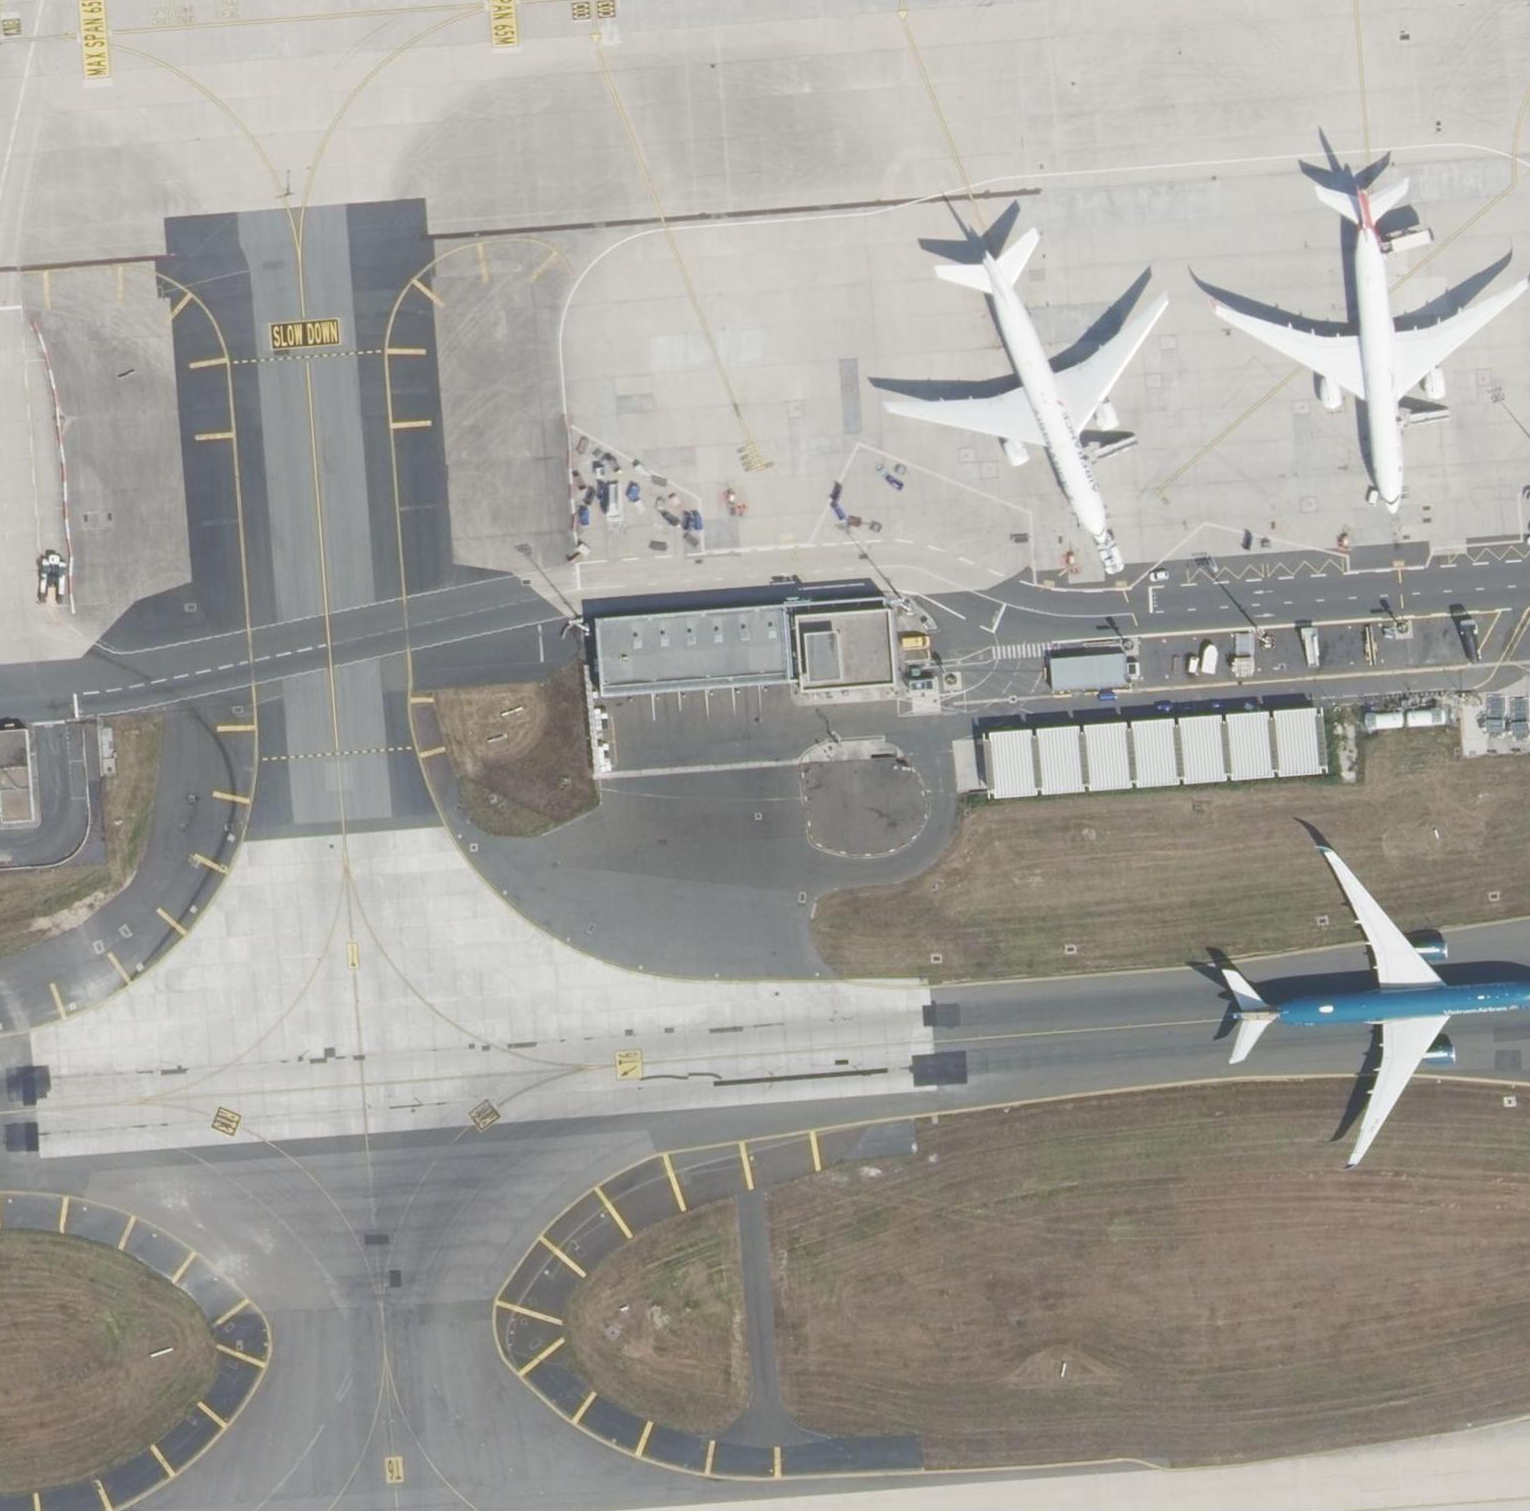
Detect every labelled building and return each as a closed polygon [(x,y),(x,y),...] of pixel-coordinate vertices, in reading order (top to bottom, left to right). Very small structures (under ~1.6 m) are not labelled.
[(604,699),(804,684),(805,695),(900,688),(894,611),(889,611),(888,599),(774,606),(666,613),(599,621),(604,699)] [(1449,707),(1361,713),(1362,733),(1450,727),(1449,707)] [(1326,769),(1322,716),(958,746),(961,797),(1326,769)] [(61,775),(96,773),(107,772),(104,727),(58,730),(61,775)] [(0,731),(0,821),(32,820),(25,729),(0,731)]
